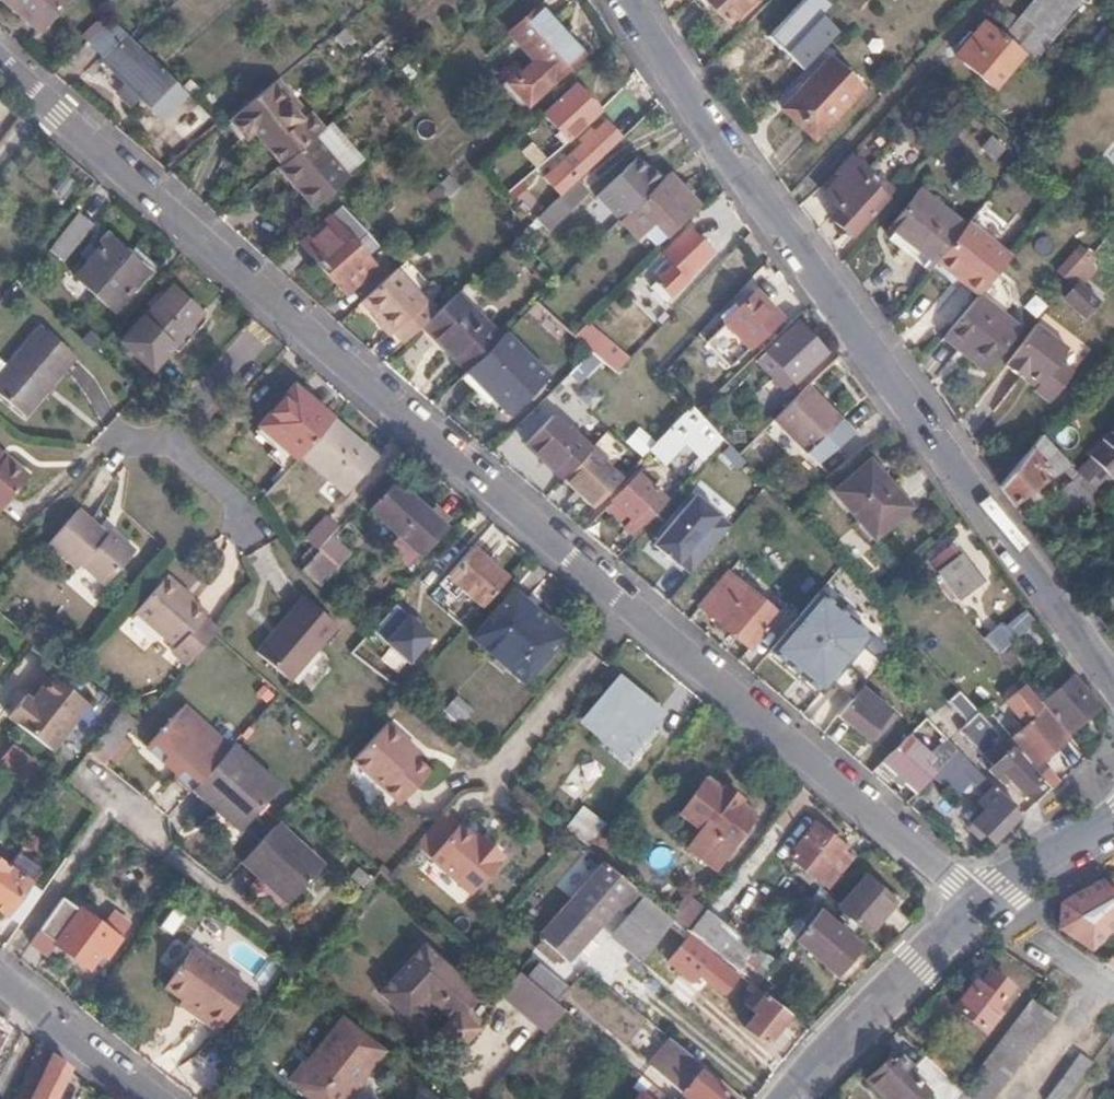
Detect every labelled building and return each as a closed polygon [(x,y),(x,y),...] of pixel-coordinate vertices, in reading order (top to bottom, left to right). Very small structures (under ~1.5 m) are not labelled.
[(70,0),(8,0),(45,31),(70,0)] [(749,0),(704,0),(725,22),(749,0)] [(1079,0),(1047,0),(1009,45),(985,23),(956,56),(993,87),(1021,54),(1032,62),(1082,3),(1079,0)] [(581,53),(539,5),(509,32),(534,59),(505,86),(524,106),(552,80),(581,53)] [(162,118),(188,92),(162,66),(132,36),(113,17),(93,35),(108,52),(104,57),(162,118)] [(813,138),(862,86),(832,57),(782,108),(813,138)] [(248,135),(275,167),(304,142),(320,129),(308,115),(304,118),(273,84),(225,124),(240,142),(248,135)] [(568,139),(598,110),(575,84),(545,112),(568,139)] [(577,177),(620,136),(606,120),(553,168),(568,186),(577,177)] [(320,129),(304,142),(341,184),(361,166),(324,125),(320,129)] [(308,214),(341,184),(304,142),(275,167),(271,170),(308,214)] [(621,218),(661,179),(649,167),(647,169),(635,157),(595,197),(618,220),(621,218)] [(851,233),(884,196),(863,176),(868,169),(853,157),(823,193),(837,205),(828,214),(851,233)] [(899,188),(909,175),(902,168),(890,181),(899,188)] [(698,204),(668,171),(661,179),(621,218),(637,236),(654,220),(667,234),(698,204)] [(589,189),(577,177),(568,186),(551,201),(542,210),(538,214),(550,227),(589,189)] [(525,189),(542,210),(551,201),(533,180),(525,189)] [(435,206),(441,198),(432,186),(424,193),(418,187),(398,205),(417,226),(437,209),(435,206)] [(917,248),(934,263),(938,257),(940,255),(963,226),(918,190),(885,230),(903,244),(894,254),(905,263),(917,248)] [(363,252),(371,243),(335,204),(297,238),(345,292),(373,265),(363,252)] [(93,228),(77,215),(54,245),(70,257),(93,228)] [(998,270),(1013,252),(971,216),(963,226),(940,255),(981,289),(998,270)] [(685,276),(710,251),(688,228),(663,252),(672,263),(656,279),(671,295),(688,279),(685,276)] [(147,271),(110,238),(76,275),(113,309),(147,271)] [(1088,259),(1076,273),(1084,280),(1095,267),(1088,259)] [(424,299),(393,268),(360,299),(387,328),(405,309),(420,324),(424,321),(432,313),(422,303),(424,299)] [(981,289),(943,334),(983,368),(1019,325),(1002,311),(1014,295),(1008,279),(998,270),(981,289)] [(1087,313),(1099,301),(1079,281),(1067,293),(1087,313)] [(142,320),(123,341),(160,375),(180,354),(179,354),(208,320),(171,287),(142,320)] [(457,290),(432,313),(424,321),(467,367),(500,336),(457,290)] [(779,317),(755,291),(732,312),(727,307),(718,314),(748,347),(779,317)] [(393,329),(403,341),(420,324),(405,309),(387,328),(390,331),(393,329)] [(629,358),(588,320),(574,334),(616,372),(629,358)] [(792,380),(824,352),(796,321),(764,350),(792,380)] [(1038,321),(1007,360),(1026,378),(1030,373),(1041,383),(1036,390),(1051,402),(1075,372),(1060,360),(1071,347),(1038,321)] [(22,418),(74,359),(39,327),(0,369),(0,398),(22,418)] [(548,375),(506,330),(500,336),(467,367),(494,396),(510,413),(548,375)] [(467,367),(461,374),(487,402),(494,396),(467,367)] [(841,418),(807,385),(773,420),(808,454),(841,418)] [(302,454),(332,418),(296,388),(256,434),(293,465),(302,454)] [(706,420),(691,404),(649,447),(666,463),(686,443),(705,462),(725,440),(706,420)] [(523,441),(562,478),(590,448),(550,413),(523,441)] [(377,457),(332,418),(302,454),(346,492),(377,457)] [(1098,433),(1100,436),(1086,449),(1113,478),(1113,419),(1098,433)] [(1071,478),(1078,472),(1070,463),(1040,433),(1000,484),(1013,502),(1037,475),(1031,468),(1037,462),(1042,468),(1051,458),(1071,478)] [(747,463),(740,455),(731,447),(726,452),(740,470),(747,463)] [(562,478),(593,506),(621,477),(590,448),(562,478)] [(1070,463),(1078,472),(1102,497),(1113,485),(1113,478),(1086,449),(1070,463)] [(891,493),(894,489),(870,462),(836,492),(874,538),(906,512),(891,493)] [(0,465),(0,501),(18,480),(0,465)] [(622,527),(632,536),(668,500),(640,474),(615,499),(626,511),(622,516),(628,522),(622,527)] [(263,481),(252,494),(262,502),(273,489),(263,481)] [(445,528),(395,485),(372,512),(422,556),(445,528)] [(733,525),(697,494),(655,543),(679,564),(680,563),(693,573),(733,525)] [(626,511),(615,499),(605,509),(616,521),(622,516),(626,511)] [(96,535),(67,512),(37,547),(66,571),(70,567),(95,588),(124,552),(100,531),(96,535)] [(320,529),(309,542),(318,549),(329,537),(320,529)] [(959,596),(980,579),(954,545),(932,561),(959,596)] [(318,549),(299,571),(317,586),(336,564),(318,549)] [(482,607),(506,579),(472,549),(447,577),(482,607)] [(751,647),(780,614),(729,571),(700,604),(751,647)] [(199,614),(156,579),(127,615),(170,650),(199,614)] [(818,590),(768,646),(820,692),(848,658),(869,676),(874,670),(891,651),(818,590)] [(474,640),(525,683),(566,635),(514,592),(474,640)] [(332,626),(298,597),(252,652),(285,682),(332,626)] [(434,639),(396,605),(372,632),(411,666),(434,639)] [(1029,608),(988,641),(1000,653),(1039,621),(1029,608)] [(200,612),(199,614),(170,650),(169,651),(184,664),(217,626),(200,612)] [(1034,673),(1024,681),(1036,694),(1045,687),(1034,673)] [(87,706),(50,676),(30,702),(24,696),(7,718),(50,752),(87,706)] [(1042,702),(1069,732),(1098,705),(1072,676),(1042,702)] [(1036,694),(1024,681),(1015,689),(1017,692),(1003,704),(1025,729),(1046,710),(1034,696),(1036,694)] [(660,715),(618,682),(587,721),(604,734),(598,741),(612,754),(619,747),(627,754),(622,761),(631,769),(648,745),(642,739),(660,715)] [(860,687),(838,714),(866,737),(888,712),(860,687)] [(474,712),(454,695),(442,709),(445,711),(439,718),(454,731),(461,724),(463,726),(474,712)] [(171,777),(189,792),(195,786),(225,751),(178,708),(147,742),(177,770),(171,777)] [(1003,739),(1004,736),(980,710),(969,722),(985,740),(978,747),(994,764),(991,769),(995,773),(1001,769),(1023,791),(1038,776),(1003,739)] [(1038,763),(1068,737),(1046,710),(1025,729),(1016,738),(1038,763)] [(402,750),(407,744),(388,727),(352,767),(401,810),(432,776),(402,750)] [(880,760),(915,792),(930,775),(949,755),(957,748),(946,737),(929,754),(908,734),(880,760)] [(34,763),(11,746),(0,760),(0,768),(9,774),(13,770),(24,777),(34,763)] [(278,787),(230,747),(225,751),(195,786),(241,827),(278,787)] [(993,839),(1021,810),(957,748),(949,755),(930,775),(956,800),(974,780),(985,792),(981,797),(988,806),(975,821),(993,839)] [(1053,788),(1062,780),(1050,768),(1041,775),(1053,788)] [(757,814),(708,778),(681,814),(702,829),(687,850),(716,872),(731,851),(757,814)] [(590,850),(607,827),(596,818),(579,840),(590,850)] [(275,825),(242,859),(288,902),(322,868),(275,825)] [(476,841),(459,826),(429,858),(471,897),(507,857),(481,835),(476,841)] [(790,858),(829,887),(850,858),(843,852),(845,848),(814,826),(790,858)] [(628,882),(605,862),(539,934),(543,938),(536,945),(554,960),(559,954),(567,959),(633,886),(628,882)] [(646,879),(636,870),(628,882),(633,886),(637,889),(646,879)] [(6,871),(0,879),(0,915),(1,915),(23,884),(6,871)] [(893,902),(864,876),(837,907),(865,933),(893,902)] [(1091,948),(1113,925),(1113,894),(1102,880),(1061,903),(1060,926),(1091,948)] [(36,894),(23,884),(1,915),(14,926),(36,894)] [(668,916),(638,890),(607,929),(642,959),(657,941),(674,920),(668,916)] [(705,907),(686,892),(668,916),(674,920),(686,931),(705,907)] [(60,898),(35,932),(53,946),(88,973),(100,957),(104,960),(118,943),(100,929),(60,898)] [(833,973),(855,946),(818,914),(796,940),(833,973)] [(112,915),(100,929),(118,943),(129,929),(112,915)] [(691,934),(686,931),(674,920),(657,941),(674,954),(691,934)] [(53,946),(35,932),(27,945),(44,958),(53,946)] [(277,965),(236,934),(221,954),(263,985),(277,965)] [(376,993),(404,1021),(425,998),(452,1022),(477,995),(422,944),(376,993)] [(247,989),(190,946),(162,984),(191,1006),(188,1012),(214,1032),(247,989)] [(1103,963),(1113,970),(1113,950),(1103,963)] [(527,979),(557,1004),(567,991),(538,966),(527,979)] [(518,971),(506,985),(496,997),(541,1034),(562,1009),(557,1004),(527,979),(518,971)] [(994,1009),(1011,988),(991,971),(980,984),(975,979),(953,1007),(982,1032),(998,1013),(994,1009)] [(788,1015),(756,988),(745,1003),(755,1012),(744,1026),(764,1044),(788,1015)] [(1031,994),(975,1069),(959,1091),(953,1098),(991,1098),(1055,1012),(1031,994)] [(341,1016),(290,1080),(315,1098),(342,1098),(383,1048),(341,1016)] [(729,1087),(674,1042),(651,1070),(685,1098),(719,1098),(729,1087)] [(959,1091),(925,1057),(912,1070),(894,1051),(866,1079),(886,1098),(896,1098),(897,1098),(920,1098),(926,1093),(932,1098),(953,1098),(959,1091)] [(1090,1060),(1080,1053),(1045,1098),(1062,1098),(1090,1060)] [(70,1071),(51,1056),(31,1098),(56,1098),(70,1071)] [(220,1083),(209,1098),(237,1098),(238,1097),(220,1083)]
